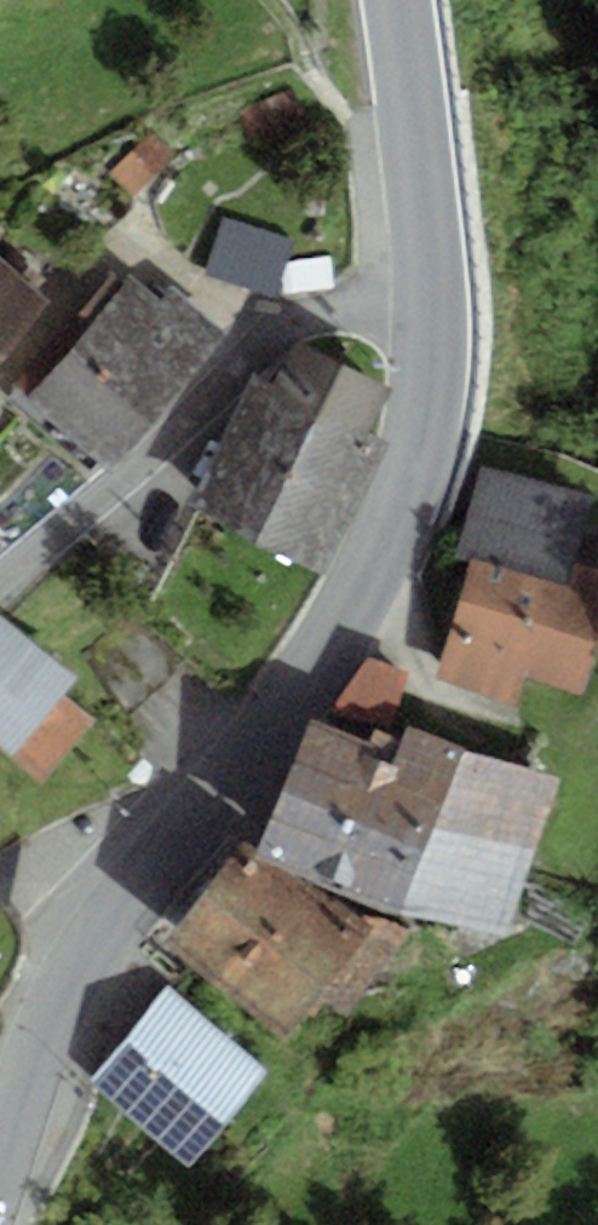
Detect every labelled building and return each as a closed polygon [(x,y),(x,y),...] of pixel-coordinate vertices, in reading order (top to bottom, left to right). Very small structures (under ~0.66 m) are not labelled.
[(224,216),(205,275),(276,297),(295,238),(224,216)] [(0,258),(0,360),(51,301),(0,258)] [(93,323),(126,285),(112,274),(79,311),(93,323)] [(69,350),(153,423),(218,349),(229,336),(173,287),(162,300),(134,276),(126,285),(93,323),(69,350)] [(272,387),(369,433),(391,387),(294,340),(272,387)] [(69,350),(28,397),(112,470),(153,423),(69,350)] [(389,444),(369,433),(272,387),(253,376),(217,446),(205,515),(319,573),(355,517),(389,444)] [(574,566),(593,498),(482,467),(456,559),(470,563),(471,558),(569,585),(574,566)] [(471,558),(470,563),(435,680),(519,705),(527,679),(584,696),(597,648),(597,573),(574,566),(569,585),(471,558)] [(77,672),(1,612),(0,613),(0,747),(45,782),(95,719),(61,692),(77,672)] [(388,729),(407,673),(367,660),(333,711),(388,729)] [(311,724),(282,795),(535,855),(559,782),(406,724),(402,739),(373,729),(366,743),(311,724)] [(535,855),(282,795),(258,851),(253,857),(326,890),(509,932),(535,855)] [(258,851),(244,841),(161,944),(279,1039),(370,928),(326,890),(253,857),(258,851)] [(269,1075),(169,987),(87,1079),(187,1167),(269,1075)]
